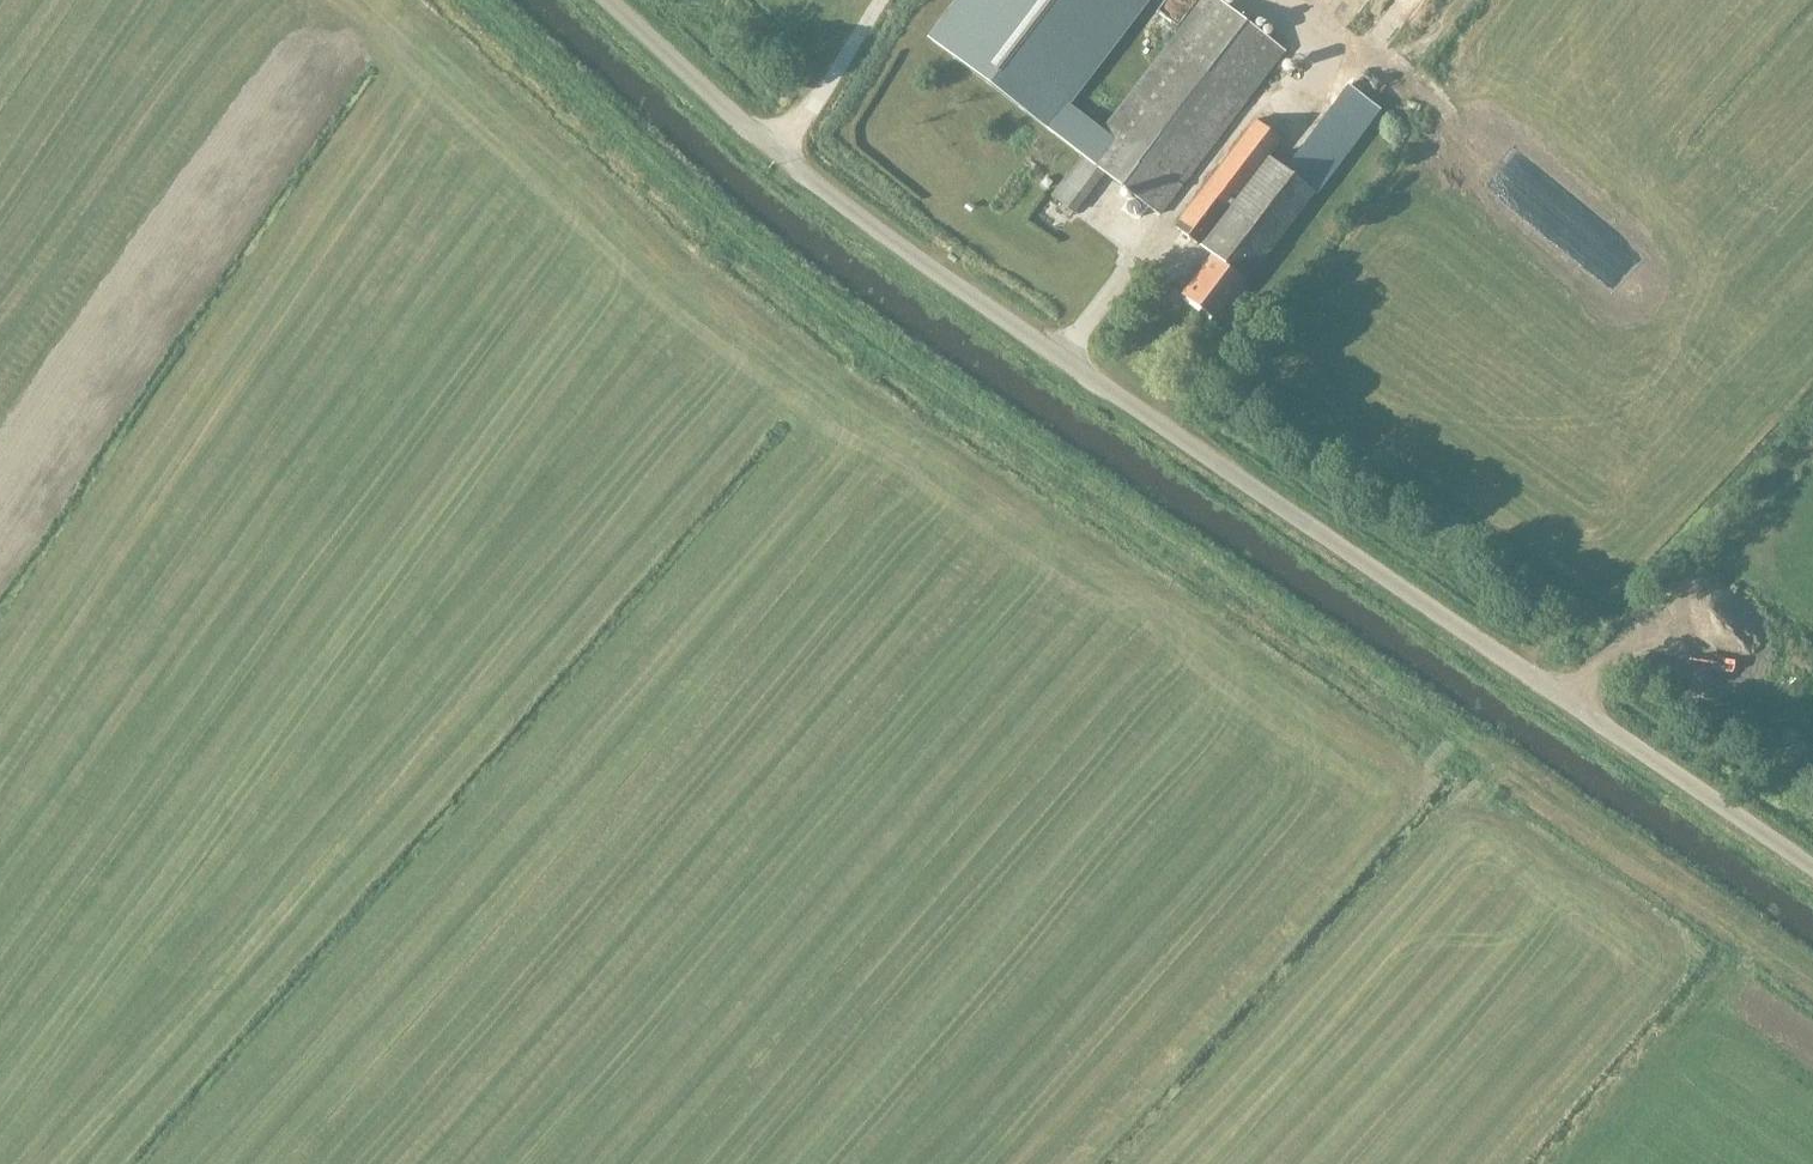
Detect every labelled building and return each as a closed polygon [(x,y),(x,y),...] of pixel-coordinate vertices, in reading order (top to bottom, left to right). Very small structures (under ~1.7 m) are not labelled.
[(1178,28),(1100,129),(1069,105),(1149,0),(954,0),(925,37),(1080,156),(1050,195),(1072,212),(1103,172),(1158,214),(1284,50),(1218,0),(1199,0),(1178,28)] [(1155,14),(1174,25),(1188,0),(1163,0),(1155,14)] [(1216,320),(1245,281),(1313,192),(1314,193),(1378,108),(1346,84),(1283,168),(1267,156),(1281,139),(1255,119),(1173,226),(1198,244),(1211,254),(1181,294),(1216,320)] [(1050,180),(1044,176),(1040,181),(1046,186),(1050,180)]
